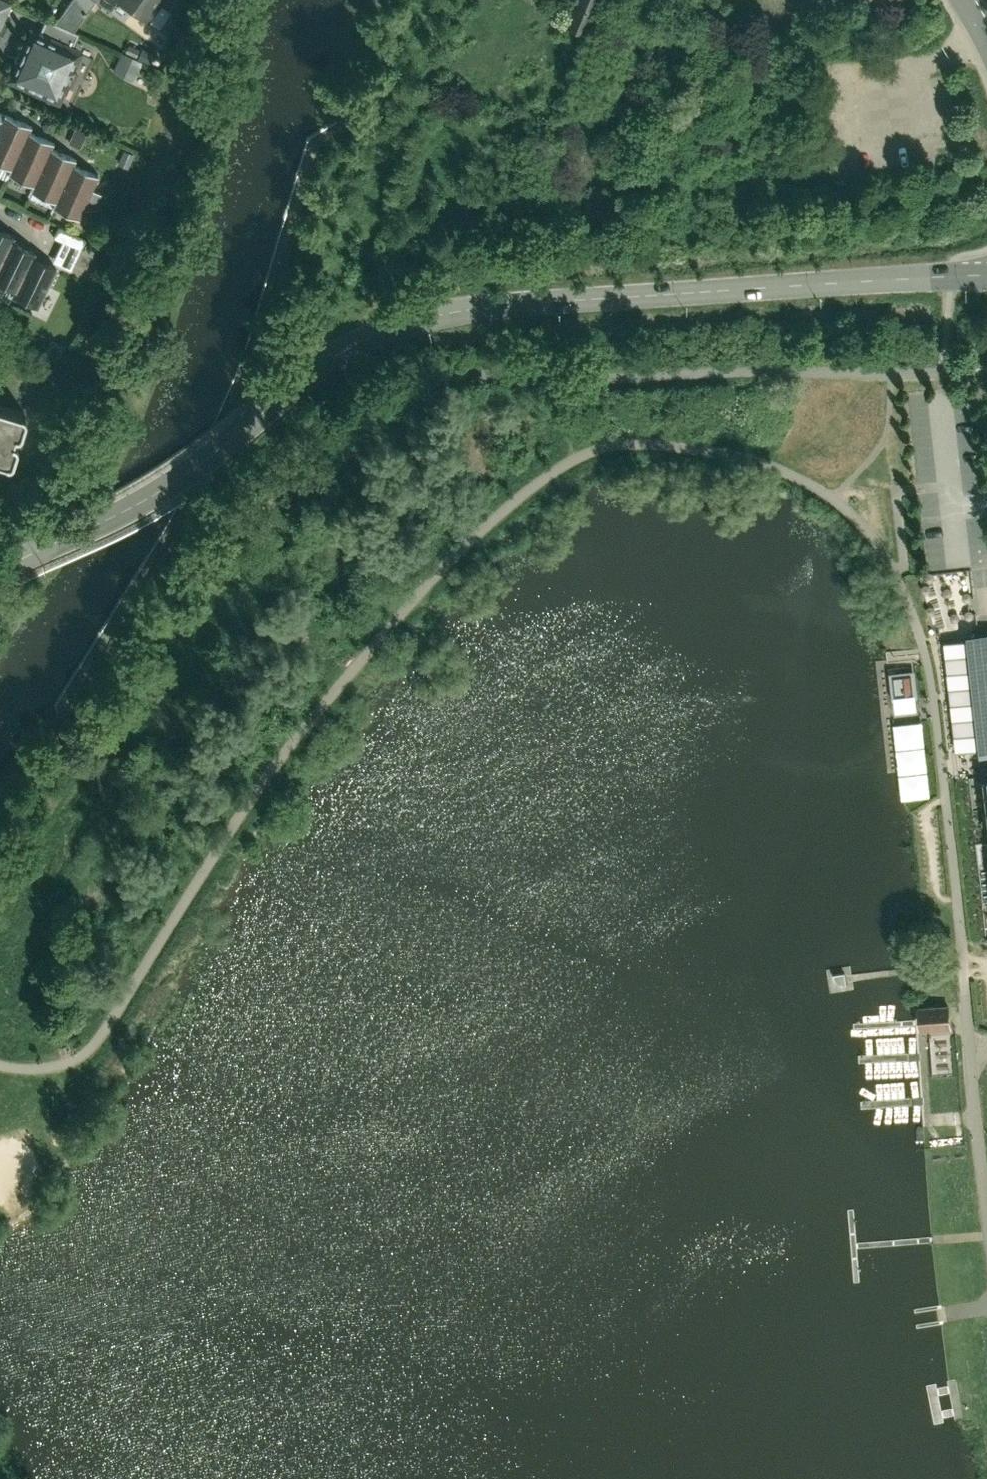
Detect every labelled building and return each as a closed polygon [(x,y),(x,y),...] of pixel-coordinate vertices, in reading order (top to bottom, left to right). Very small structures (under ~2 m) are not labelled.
[(12,2),(7,0),(0,0),(0,29),(2,30),(12,2)] [(56,22),(74,35),(96,4),(109,13),(117,3),(145,24),(163,0),(73,0),(56,22)] [(563,26),(591,35),(603,0),(571,0),(563,26)] [(86,45),(30,24),(8,82),(63,103),(86,45)] [(133,80),(141,61),(122,53),(114,72),(133,80)] [(4,112),(0,122),(0,161),(12,166),(9,171),(34,182),(31,188),(56,198),(54,204),(79,215),(98,173),(73,162),(76,155),(52,145),(54,140),(30,129),(32,124),(4,112)] [(62,241),(53,259),(71,268),(85,238),(58,226),(53,237),(62,241)] [(15,289),(12,294),(38,306),(57,267),(34,256),(36,252),(13,240),(15,236),(0,229),(0,282),(15,289)] [(4,464),(18,416),(0,411),(0,463),(4,464)] [(973,637),(973,642),(950,644),(961,750),(985,748),(985,752),(986,751),(986,635),(973,637)] [(922,661),(883,662),(900,802),(938,795),(922,661)] [(950,1005),(923,1007),(924,1028),(951,1027),(950,1005)]
